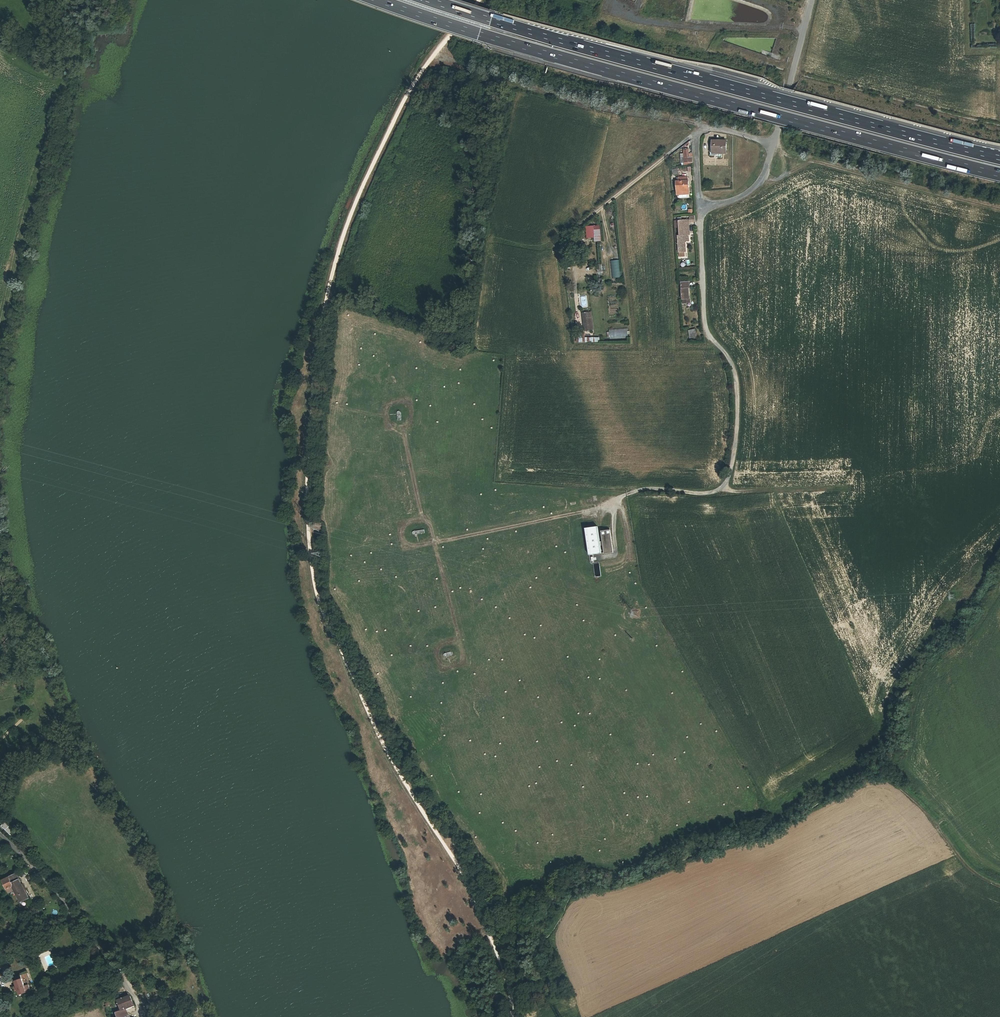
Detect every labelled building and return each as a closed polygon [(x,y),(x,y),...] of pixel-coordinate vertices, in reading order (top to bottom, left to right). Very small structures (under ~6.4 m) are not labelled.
[(713,140),(713,144),(710,144),(711,155),(722,155),(722,151),(726,151),(726,140),(713,140)] [(685,165),(693,164),(693,156),(689,156),(689,151),(684,151),(684,153),(685,165)] [(677,184),(678,197),(688,197),(688,189),(689,189),(689,180),(679,180),(679,184),(677,184)] [(687,221),(674,222),(675,229),(679,229),(679,237),(678,237),(679,254),(685,253),(685,243),(689,243),(688,234),(687,221)] [(587,239),(595,238),(595,242),(602,242),(601,226),(587,226),(587,239)] [(612,278),(621,278),(620,260),(611,261),(612,278)] [(620,330),(629,329),(627,305),(617,306),(620,330)] [(618,330),(615,306),(605,307),(608,331),(618,330)] [(592,330),(589,312),(582,313),(585,331),(592,330)] [(577,334),(577,342),(600,342),(600,338),(585,338),(585,334),(577,334)] [(596,528),(591,529),(585,530),(585,535),(588,556),(599,554),(596,528)] [(606,556),(614,554),(608,532),(600,534),(606,556)] [(16,830),(8,821),(3,826),(11,835),(16,830)] [(15,889),(17,894),(21,902),(20,903),(22,906),(31,901),(21,879),(19,879),(17,874),(4,880),(9,892),(15,889)] [(26,986),(22,975),(15,977),(18,985),(14,987),(15,992),(20,990),(21,995),(32,991),(29,984),(26,986)] [(128,993),(123,995),(123,996),(116,1000),(117,1002),(118,1001),(121,1010),(115,1013),(117,1016),(127,1016),(126,1013),(128,1012),(128,1009),(135,1006),(131,996),(130,997),(128,993)]
